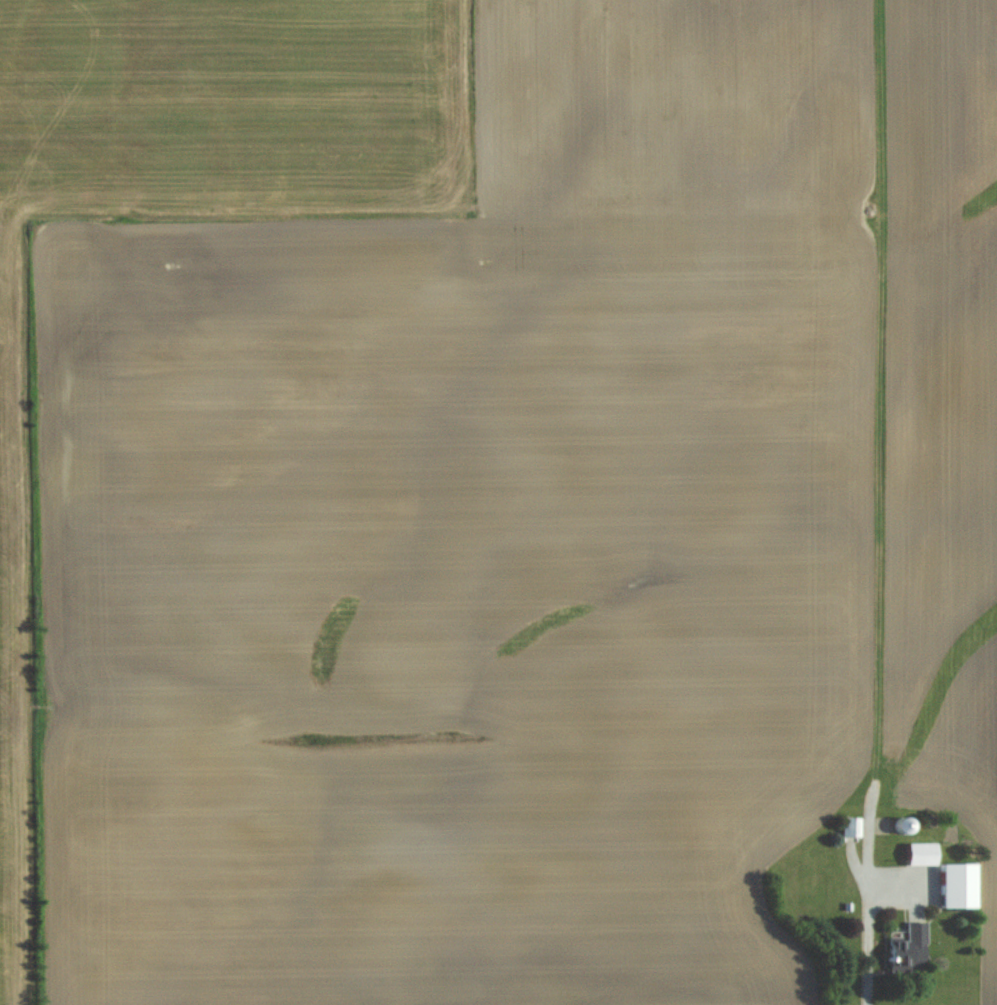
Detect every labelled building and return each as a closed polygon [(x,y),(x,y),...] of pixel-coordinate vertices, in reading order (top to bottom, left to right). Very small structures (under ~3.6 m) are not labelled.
[(860,817),(842,817),(842,836),(860,837),(860,817)] [(907,864),(936,864),(936,843),(907,843),(907,864)] [(941,907),(975,907),(975,863),(941,863),(941,907)] [(926,969),(926,922),(905,922),(905,933),(889,933),(889,969),(926,969)]
